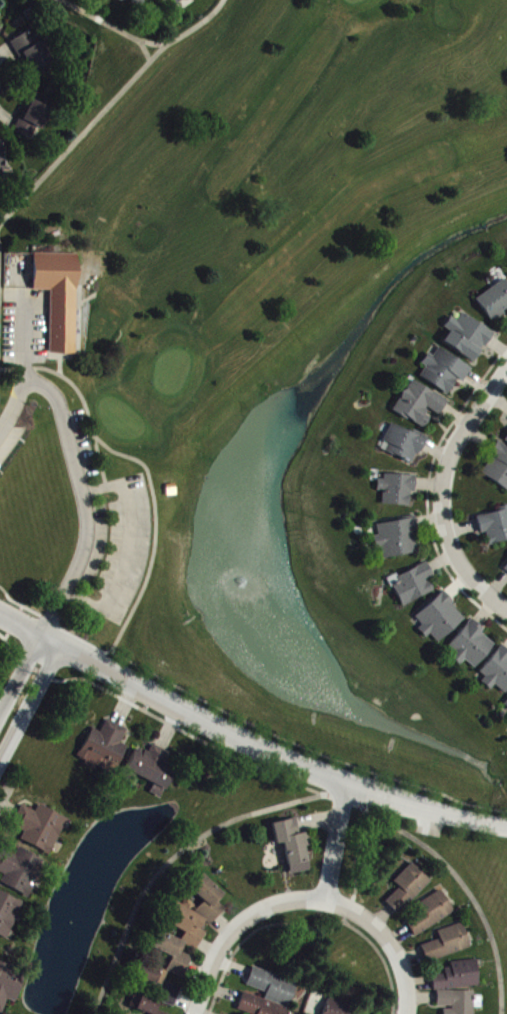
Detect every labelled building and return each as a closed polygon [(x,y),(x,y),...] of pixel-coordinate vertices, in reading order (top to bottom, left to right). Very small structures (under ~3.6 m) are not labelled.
[(181,15),(198,3),(196,0),(171,0),(181,15)] [(12,43),(30,77),(54,65),(36,31),(12,43)] [(53,111),(29,101),(15,135),(39,144),(53,111)] [(32,249),(75,249),(74,349),(47,349),(48,286),(31,286),(32,249)] [(477,302),(494,324),(506,315),(506,281),(506,280),(477,302)] [(444,344),(474,365),(483,351),(485,352),(496,336),(464,315),(458,323),(452,319),(445,329),(451,333),(444,344)] [(450,397),(459,382),(465,385),(474,371),(440,350),(435,358),(430,355),(424,366),(428,368),(421,379),(450,397)] [(394,413),(425,431),(434,416),(440,420),(450,403),(413,381),(394,413)] [(393,426),(386,445),(390,446),(387,455),(418,466),(428,439),(393,426)] [(499,446),(482,477),(506,490),(506,451),(499,446)] [(417,479),(380,477),(379,493),(384,494),(384,507),(411,508),(411,495),(416,495),(417,479)] [(502,510),(503,513),(479,519),(486,548),(506,543),(506,508),(502,510)] [(420,555),(415,521),(379,526),(381,538),(375,539),(377,551),(383,550),(384,561),(420,555)] [(436,579),(429,565),(391,582),(403,609),(436,594),(430,581),(436,579)] [(430,638),(432,636),(440,645),(468,620),(444,594),(415,621),(430,638)] [(478,671),(496,646),(483,636),(486,632),(472,621),(446,655),(463,667),(466,663),(478,671)] [(504,648),(478,681),(493,693),(497,688),(506,696),(506,651),(504,648)] [(94,730),(80,762),(116,778),(129,748),(123,746),(129,731),(108,722),(103,734),(94,730)] [(171,755),(155,747),(150,756),(136,749),(125,773),(155,788),(152,795),(163,801),(177,770),(167,765),(171,755)] [(22,843),(52,857),(69,821),(41,807),(38,814),(24,807),(14,829),(26,835),(22,843)] [(274,826),(278,847),(285,846),(291,877),(311,873),(306,849),(312,848),(309,835),(301,836),(298,821),(274,826)] [(20,850),(15,859),(5,853),(0,862),(0,874),(6,878),(2,885),(30,900),(49,865),(20,850)] [(400,917),(432,883),(413,865),(395,884),(401,890),(387,905),(400,917)] [(226,897),(203,876),(191,890),(206,904),(199,911),(214,925),(227,911),(219,904),(226,897)] [(7,942),(25,905),(0,893),(0,938),(7,942)] [(456,915),(444,895),(404,919),(416,939),(456,915)] [(207,919),(174,906),(167,926),(187,934),(182,946),(199,953),(207,934),(202,932),(207,919)] [(423,948),(428,965),(472,950),(464,925),(438,934),(441,942),(423,948)] [(174,959),(168,973),(184,980),(193,959),(182,955),(186,945),(160,934),(153,950),(174,959)] [(481,988),(478,962),(453,965),(454,974),(434,976),(436,993),(481,988)] [(170,974),(142,964),(136,983),(164,992),(170,974)] [(28,974),(0,965),(0,1013),(5,1013),(10,1002),(18,1005),(28,974)] [(239,1012),(244,1013),(289,1013),(298,984),(254,970),(248,989),(268,995),(266,1002),(244,995),(239,1012)] [(161,1005),(176,1009),(182,989),(167,985),(161,1005)] [(476,1010),(483,1010),(483,995),(439,994),(439,1010),(445,1010),(445,1013),(476,1013),(476,1010)] [(157,1012),(160,1004),(136,996),(131,1010),(141,1013),(162,1013),(157,1012)] [(328,1003),(325,1013),(363,1013),(328,1003)]
